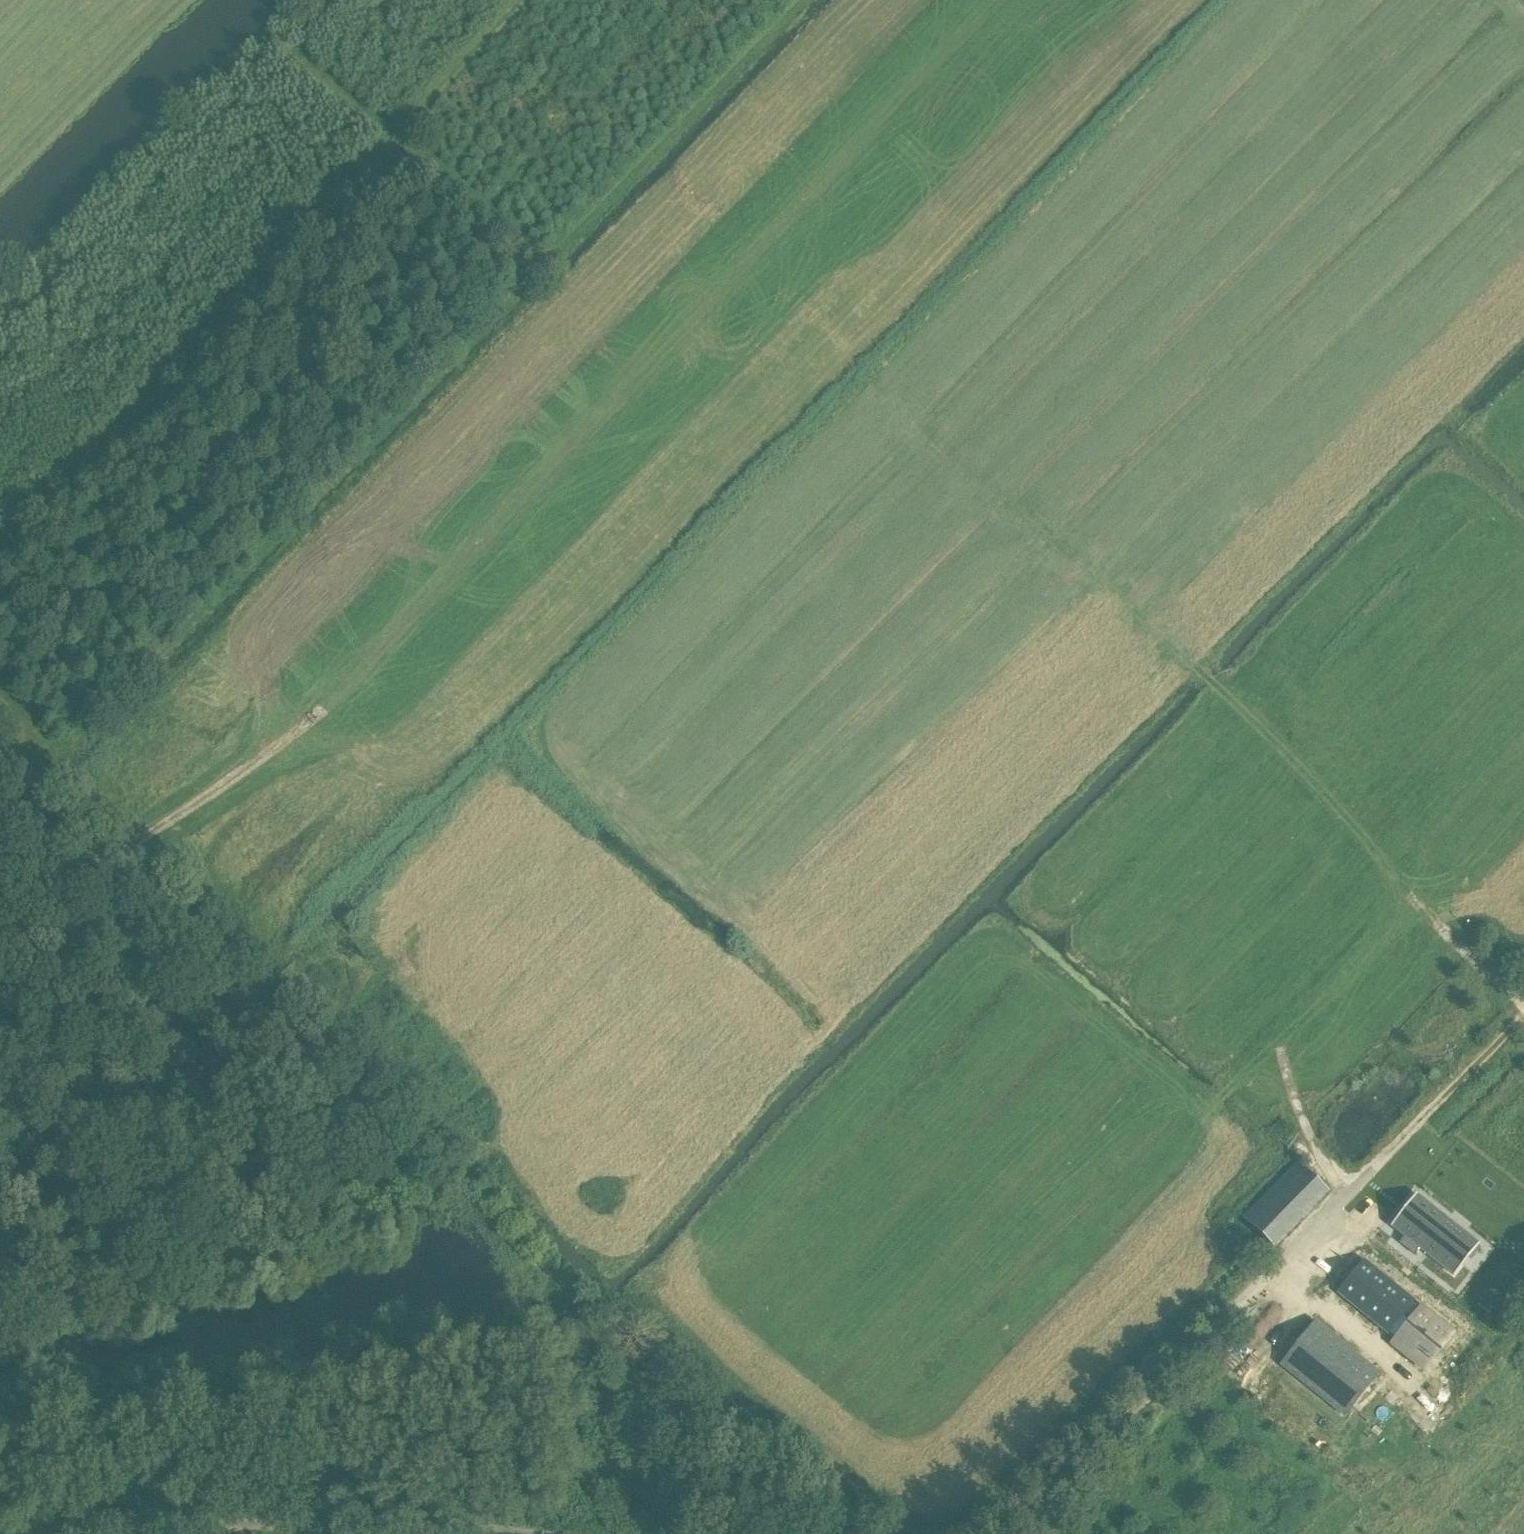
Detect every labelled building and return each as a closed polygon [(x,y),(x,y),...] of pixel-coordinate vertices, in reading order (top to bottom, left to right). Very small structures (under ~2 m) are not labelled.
[(1274,1248),(1328,1192),(1297,1160),(1231,1229),(1248,1246),(1261,1234),(1274,1248)] [(1453,1275),(1475,1248),(1478,1244),(1416,1194),(1391,1225),(1453,1275)] [(1413,1301),(1365,1260),(1338,1293),(1398,1342),(1400,1340),(1421,1358),(1444,1330),(1426,1315),(1433,1307),(1418,1294),(1413,1301)] [(1345,1416),(1372,1382),(1379,1373),(1315,1321),(1280,1365),(1345,1416)]
